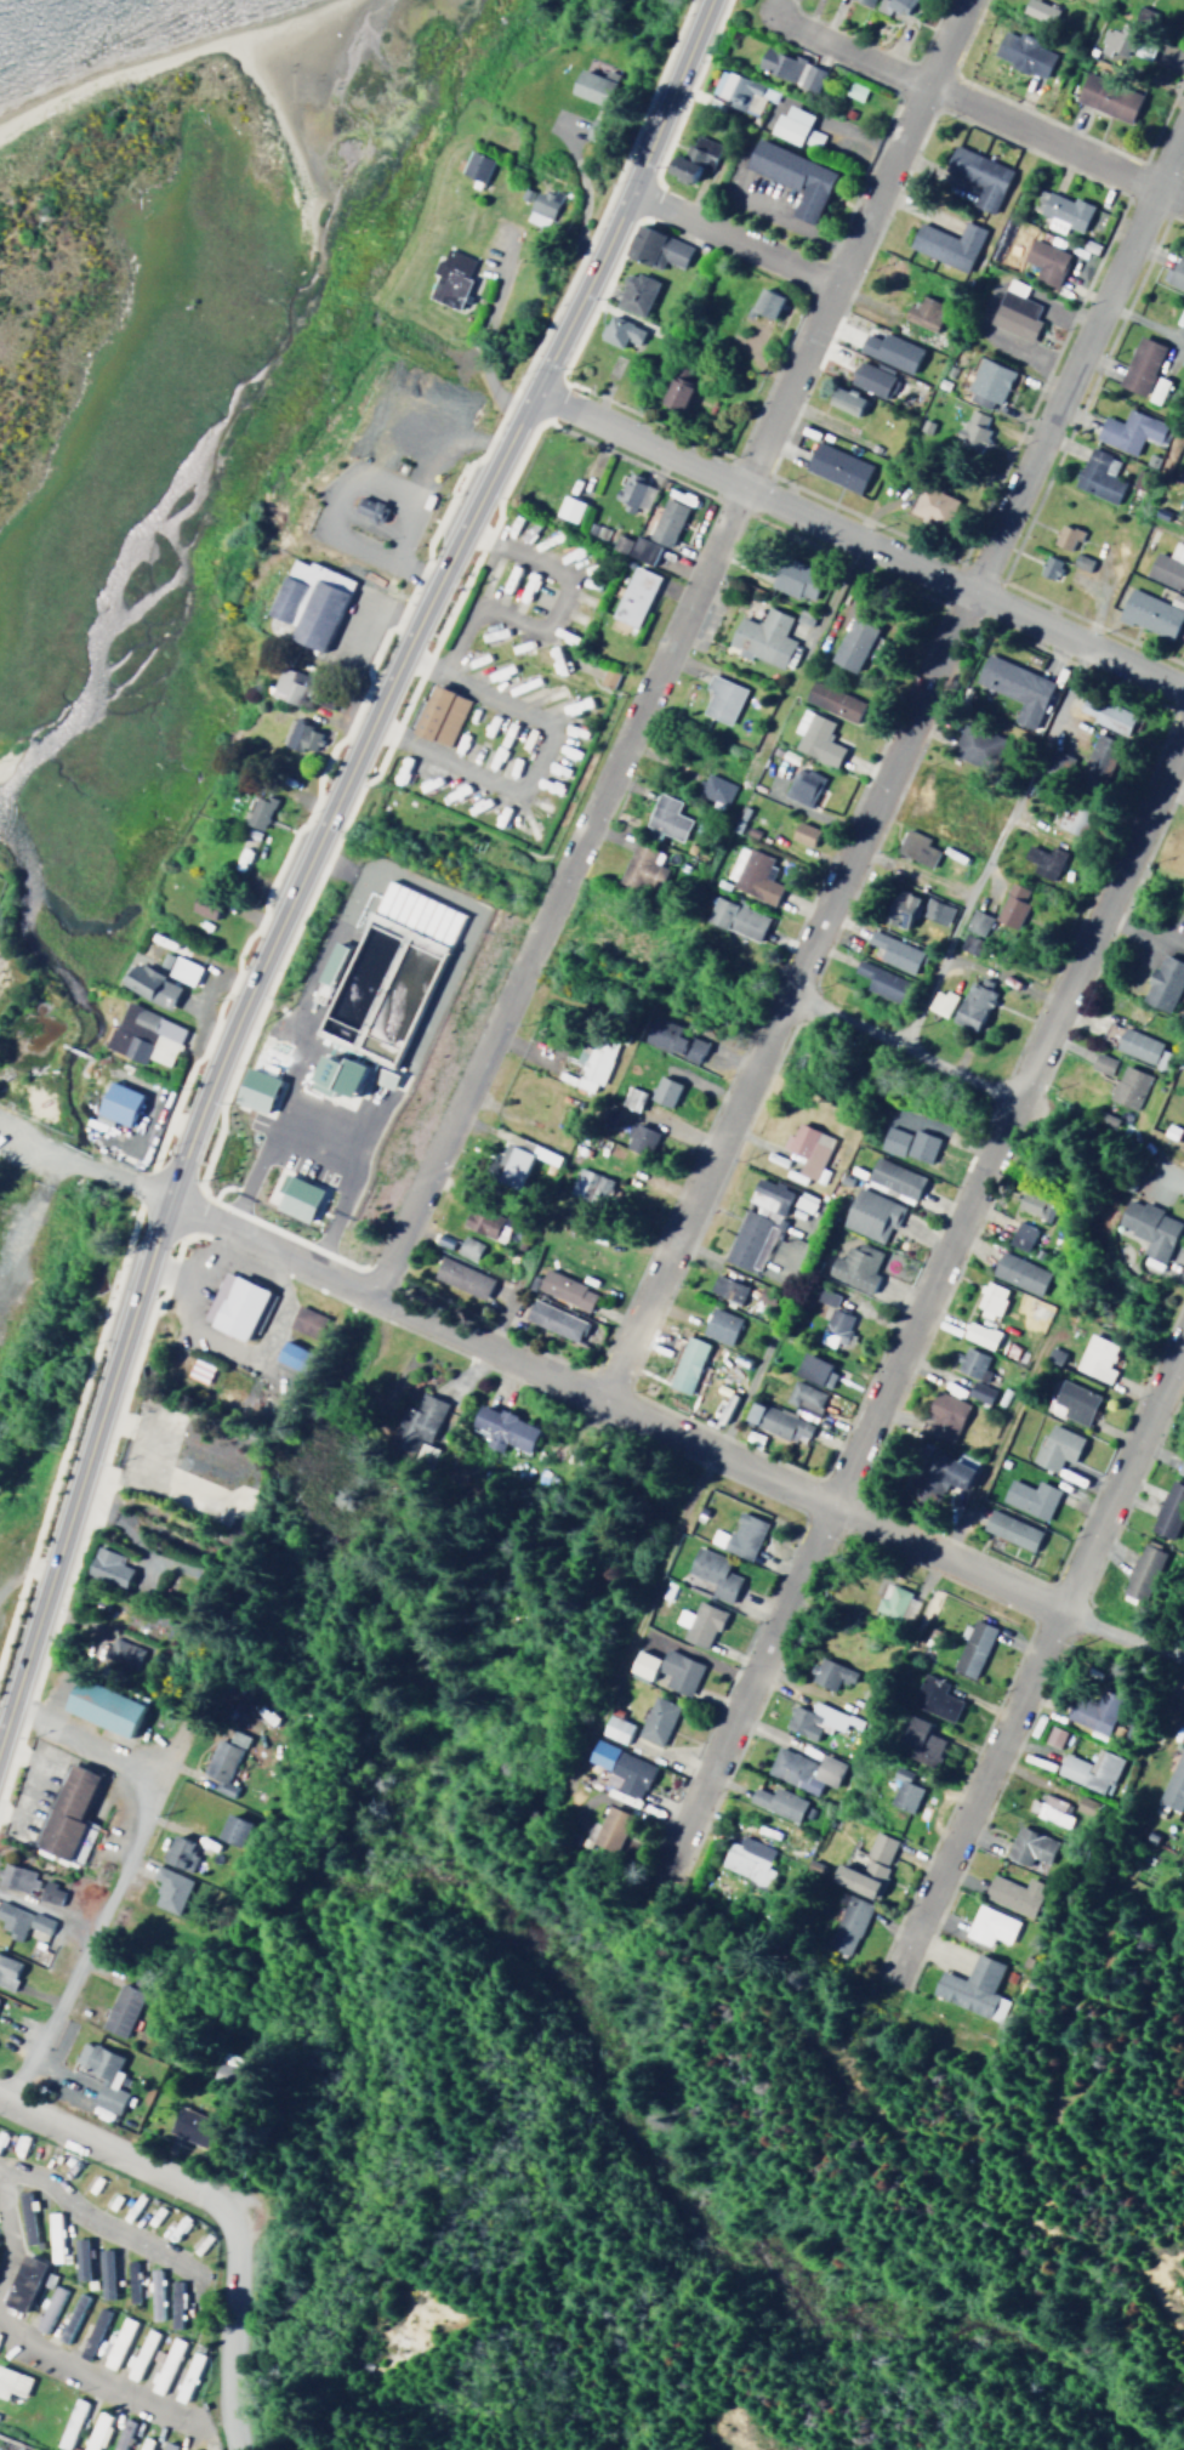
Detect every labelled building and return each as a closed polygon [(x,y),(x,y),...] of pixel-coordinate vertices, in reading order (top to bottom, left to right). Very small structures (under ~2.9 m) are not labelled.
[(869,8),(872,0),(849,0),(869,8)] [(888,0),(877,0),(873,9),(887,15),(890,9),(907,17),(915,0),(888,0)] [(1046,26),(1054,11),(1035,0),(1025,0),(1019,11),(1046,26)] [(1133,28),(1118,24),(1116,31),(1101,26),(1095,48),(1124,57),(1133,28)] [(1053,53),(1035,46),(1037,40),(1017,31),(1015,35),(1002,30),(991,57),(1043,78),(1053,53)] [(1152,48),(1135,41),(1130,54),(1146,61),(1152,48)] [(755,69),(815,92),(823,69),(763,47),(755,69)] [(568,93),(601,106),(612,81),(578,68),(568,93)] [(770,102),(775,90),(720,69),(709,98),(753,115),(760,98),(770,102)] [(1074,101),(1130,122),(1141,93),(1085,72),(1074,101)] [(815,150),(820,134),(805,129),(810,114),(785,106),(782,114),(775,112),(768,134),(815,150)] [(719,145),(692,133),(682,156),(675,153),(667,172),(701,186),(719,145)] [(835,172),(757,138),(744,167),(800,192),(790,215),(812,224),(835,172)] [(942,169),(979,185),(970,205),(991,214),(1010,169),(952,145),(942,169)] [(468,186),(478,190),(490,159),(466,149),(457,173),(471,178),(468,186)] [(543,228),(557,196),(535,186),(526,210),(528,210),(524,220),(543,228)] [(1090,204),(1071,198),(1070,200),(1037,189),(1030,210),(1048,216),(1044,227),(1061,233),(1063,227),(1081,233),(1090,204)] [(662,260),(681,269),(691,247),(637,223),(623,254),(658,270),(662,260)] [(1068,253),(1030,238),(1021,261),(1035,267),(1031,278),(1054,287),(1068,253)] [(424,297),(454,309),(474,260),(444,247),(424,297)] [(1175,257),(1164,286),(1183,293),(1183,261),(1175,257)] [(625,271),(613,306),(644,317),(656,281),(625,271)] [(1030,342),(1038,321),(1033,318),(1038,305),(1020,297),(1025,285),(1007,277),(988,325),(1030,342)] [(782,297),(761,288),(751,310),(772,319),(782,297)] [(933,332),(944,305),(914,293),(903,319),(933,332)] [(598,339),(620,349),(623,341),(635,346),(642,330),(608,315),(598,339)] [(910,373),(920,348),(883,333),(880,340),(864,333),(857,352),(910,373)] [(1164,346),(1137,335),(1116,385),(1143,397),(1164,346)] [(998,409),(1011,369),(976,358),(966,390),(969,391),(967,399),(998,409)] [(894,377),(857,362),(848,384),(884,399),(894,377)] [(694,376),(673,369),(662,403),(683,410),(694,376)] [(826,404),(855,417),(863,398),(835,385),(826,404)] [(951,441),(977,454),(988,431),(981,427),(986,417),(967,408),(951,441)] [(1093,440),(1133,456),(1140,438),(1157,444),(1165,424),(1126,408),(1120,422),(1102,416),(1093,440)] [(868,464),(814,442),(802,471),(856,493),(868,464)] [(1114,503),(1122,480),(1110,476),(1117,458),(1086,447),(1071,487),(1114,503)] [(653,488),(637,480),(637,478),(627,474),(620,490),(615,487),(609,501),(631,511),(634,505),(643,510),(653,488)] [(943,527),(954,499),(919,486),(909,514),(943,527)] [(574,523),(582,502),(561,495),(554,515),(574,523)] [(665,548),(685,508),(664,497),(644,538),(665,548)] [(1079,532),(1059,522),(1049,543),(1069,552),(1079,532)] [(659,546),(635,535),(625,555),(649,566),(659,546)] [(1182,561),(1183,554),(1183,587),(1145,569),(1155,548),(1182,561)] [(1068,566),(1085,572),(1090,560),(1073,553),(1068,566)] [(1036,574),(1053,581),(1061,562),(1044,555),(1036,574)] [(321,653),(350,579),(307,562),(306,564),(289,558),(266,616),(293,626),(287,640),(321,653)] [(810,600),(820,575),(780,558),(768,587),(795,599),(797,594),(810,600)] [(658,577),(632,566),(610,617),(637,628),(658,577)] [(1129,582),(1183,606),(1183,610),(1173,635),(1139,619),(1137,625),(1115,615),(1117,610),(1118,607),(1129,582)] [(782,636),(790,617),(765,606),(758,624),(739,616),(726,647),(781,670),(793,640),(782,636)] [(828,662),(856,675),(877,629),(849,616),(828,662)] [(975,685),(1020,702),(1012,724),(1033,732),(1053,682),(987,655),(975,685)] [(268,697),(294,705),(304,675),(277,666),(268,697)] [(699,714),(728,726),(743,688),(708,674),(702,688),(709,691),(699,714)] [(853,723),(862,702),(810,680),(801,701),(853,723)] [(411,733),(446,748),(467,700),(431,685),(411,733)] [(1136,716),(1085,695),(1076,715),(1127,736),(1136,716)] [(836,765),(842,746),(825,741),(831,720),(800,709),(792,732),(798,734),(793,751),(836,765)] [(293,749),(303,722),(292,717),(281,745),(293,749)] [(315,755),(322,729),(302,724),(295,749),(315,755)] [(1119,742),(1095,734),(1085,767),(1095,770),(1094,774),(1108,778),(1119,742)] [(822,778),(794,766),(781,796),(809,808),(822,778)] [(694,794),(725,806),(733,785),(702,772),(694,794)] [(679,841),(689,819),(673,813),(678,801),(656,792),(640,831),(657,839),(659,833),(679,841)] [(272,801),(253,795),(243,823),(261,830),(272,801)] [(1087,812),(1059,800),(1049,824),(1077,836),(1087,812)] [(817,830),(796,821),(789,840),(809,848),(817,830)] [(894,853),(929,866),(935,849),(924,845),(927,836),(903,828),(894,853)] [(653,849),(631,842),(618,883),(640,890),(645,876),(657,879),(661,868),(649,864),(653,849)] [(1021,857),(1034,861),(1031,870),(1055,878),(1063,853),(1026,842),(1021,857)] [(772,902),(779,884),(762,877),(770,856),(737,844),(722,882),(772,902)] [(370,912),(447,945),(461,912),(384,879),(370,912)] [(992,918),(1016,928),(1027,901),(1021,899),(1026,887),(1008,880),(992,918)] [(919,896),(896,887),(883,920),(905,929),(919,896)] [(188,910),(211,919),(217,901),(194,892),(188,910)] [(766,915),(732,902),(714,895),(704,921),(756,941),(766,915)] [(951,905),(924,897),(918,916),(944,925),(951,905)] [(990,915),(970,908),(963,928),(983,935),(990,915)] [(921,951),(869,928),(863,941),(874,946),(869,956),(910,974),(921,951)] [(976,956),(982,941),(961,932),(955,948),(976,956)] [(156,966),(165,969),(163,975),(191,985),(198,964),(171,955),(171,956),(160,952),(156,966)] [(1165,1012),(1183,973),(1183,963),(1161,952),(1138,999),(1165,1012)] [(118,986),(166,1010),(179,985),(131,961),(118,986)] [(867,977),(862,991),(900,1003),(908,978),(853,961),(850,972),(867,977)] [(992,990),(967,980),(950,1021),(976,1032),(992,990)] [(925,1009),(945,1016),(952,995),(932,988),(925,1009)] [(183,1025),(120,1002),(104,1048),(142,1062),(153,1032),(177,1041),(183,1025)] [(702,1042),(676,1032),(679,1025),(651,1015),(642,1042),(696,1061),(702,1042)] [(1157,1039),(1119,1028),(1112,1051),(1150,1063),(1157,1039)] [(165,1066),(175,1042),(156,1034),(149,1052),(160,1056),(157,1062),(165,1066)] [(572,1085),(594,1094),(615,1042),(597,1034),(592,1049),(579,1044),(572,1063),(580,1066),(572,1085)] [(354,1094),(366,1063),(346,1055),(344,1060),(322,1052),(310,1087),(330,1094),(333,1087),(354,1094)] [(1107,1075),(1113,1060),(1094,1052),(1088,1067),(1107,1075)] [(1107,1098),(1133,1109),(1147,1075),(1121,1064),(1107,1098)] [(265,1112),(277,1077),(245,1065),(232,1101),(265,1112)] [(647,1098),(668,1107),(678,1082),(657,1073),(647,1098)] [(127,1125),(140,1093),(108,1079),(94,1112),(127,1125)] [(618,1105),(631,1109),(637,1089),(624,1085),(618,1105)] [(655,1131),(634,1121),(623,1145),(644,1155),(655,1131)] [(831,1137),(796,1122),(790,1135),(785,1133),(779,1147),(801,1156),(794,1173),(812,1180),(831,1137)] [(899,1157),(908,1133),(885,1125),(876,1149),(899,1157)] [(902,1154),(927,1164),(937,1138),(913,1128),(902,1154)] [(557,1151),(511,1137),(497,1182),(517,1188),(528,1155),(547,1162),(544,1173),(550,1175),(557,1151)] [(923,1176),(874,1156),(864,1179),(913,1199),(923,1176)] [(305,1221),(319,1188),(283,1172),(275,1190),(281,1193),(274,1207),(305,1221)] [(779,1215),(790,1190),(757,1175),(745,1199),(779,1215)] [(839,1226),(880,1243),(886,1228),(891,1230),(902,1205),(856,1186),(839,1226)] [(1044,1220),(1052,1202),(1021,1190),(1014,1208),(1044,1220)] [(1179,1219),(1125,1198),(1114,1226),(1146,1238),(1140,1252),(1163,1261),(1179,1219)] [(510,1220),(469,1203),(460,1225),(501,1242),(510,1220)] [(721,1260),(755,1274),(777,1223),(743,1209),(721,1260)] [(1006,1244),(1025,1250),(1033,1227),(1013,1220),(1006,1244)] [(474,1260),(480,1242),(460,1235),(454,1253),(474,1260)] [(868,1294),(876,1274),(871,1272),(880,1252),(857,1242),(854,1248),(845,1244),(840,1258),(832,1255),(824,1275),(868,1294)] [(1039,1295),(1048,1270),(997,1251),(988,1276),(1039,1295)] [(490,1277),(439,1256),(430,1277),(481,1298),(490,1277)] [(244,1340),(267,1290),(222,1269),(199,1319),(244,1340)] [(534,1291),(587,1309),(594,1288),(541,1271),(534,1291)] [(706,1291),(739,1303),(745,1285),(713,1273),(706,1291)] [(1005,1287),(981,1280),(971,1310),(995,1317),(1005,1287)] [(809,1297),(831,1307),(836,1295),(814,1286),(809,1297)] [(521,1319),(574,1342),(583,1321),(530,1298),(521,1319)] [(325,1318),(295,1304),(285,1324),(316,1338),(325,1318)] [(699,1334),(727,1345),(739,1317),(710,1306),(699,1334)] [(853,1333),(845,1331),(850,1314),(826,1307),(816,1343),(831,1347),(833,1341),(849,1346),(853,1333)] [(997,1332),(966,1320),(959,1338),(991,1349),(997,1332)] [(1115,1344),(1086,1332),(1070,1368),(1106,1384),(1112,1369),(1105,1366),(1115,1344)] [(690,1393),(704,1341),(682,1335),(667,1387),(690,1393)] [(273,1361),(304,1370),(310,1350),(279,1341),(273,1361)] [(987,1355),(962,1345),(952,1369),(977,1378),(987,1355)] [(826,1369),(828,1363),(802,1351),(792,1373),(826,1389),(834,1373),(826,1369)] [(1044,1410),(1084,1427),(1097,1394),(1058,1378),(1044,1410)] [(823,1392),(791,1380),(782,1404),(815,1416),(823,1392)] [(986,1405),(992,1389),(970,1380),(964,1396),(986,1405)] [(924,1415),(929,1417),(924,1434),(952,1443),(965,1401),(932,1390),(924,1415)] [(405,1405),(387,1445),(412,1456),(420,1437),(427,1440),(444,1402),(420,1391),(413,1408),(405,1405)] [(805,1438),(810,1424),(752,1399),(742,1421),(785,1440),(789,1431),(805,1438)] [(536,1425),(497,1411),(497,1410),(477,1404),(469,1426),(487,1432),(482,1446),(499,1452),(502,1443),(526,1452),(536,1425)] [(1030,1462),(1054,1472),(1060,1458),(1073,1463),(1084,1438),(1047,1422),(1030,1462)] [(965,1489),(974,1466),(925,1447),(909,1489),(924,1495),(927,1487),(941,1493),(945,1482),(965,1489)] [(998,1502),(1045,1520),(1057,1488),(1035,1480),(1032,1488),(1007,1479),(998,1502)] [(1165,1484),(1145,1529),(1169,1539),(1183,1505),(1183,1492),(1165,1484)] [(1031,1551),(1040,1530),(989,1508),(980,1529),(1031,1551)] [(765,1522),(739,1510),(727,1535),(712,1528),(706,1541),(748,1560),(765,1522)] [(1162,1552),(1142,1541),(1113,1596),(1133,1607),(1162,1552)] [(118,1554),(95,1545),(84,1573),(122,1588),(130,1568),(115,1562),(118,1554)] [(728,1604),(738,1576),(723,1571),(728,1558),(694,1546),(684,1573),(712,1583),(707,1596),(728,1604)] [(872,1609),(896,1619),(908,1591),(884,1581),(872,1609)] [(723,1610),(695,1600),(690,1613),(677,1608),(671,1622),(683,1626),(679,1639),(703,1648),(711,1629),(715,1631),(723,1610)] [(962,1640),(949,1670),(972,1680),(994,1627),(972,1618),(968,1626),(962,1623),(956,1637),(962,1640)] [(140,1648),(108,1635),(99,1657),(131,1670),(140,1648)] [(661,1685),(686,1696),(701,1664),(664,1648),(654,1669),(666,1675),(661,1685)] [(657,1658),(635,1649),(626,1672),(647,1681),(657,1658)] [(836,1682),(847,1686),(853,1670),(815,1656),(806,1680),(833,1690),(836,1682)] [(946,1682),(922,1672),(909,1704),(951,1722),(960,1700),(942,1692),(946,1682)] [(63,1710),(127,1737),(142,1703),(77,1676),(63,1710)] [(1073,1694),(1063,1717),(1105,1736),(1122,1697),(1099,1687),(1092,1702),(1073,1694)] [(658,1746),(677,1706),(652,1695),(634,1734),(658,1746)] [(808,1710),(790,1704),(782,1728),(813,1739),(817,1730),(826,1733),(828,1727),(840,1731),(843,1723),(850,1725),(853,1715),(811,1701),(808,1710)] [(943,1738),(925,1732),(929,1722),(907,1714),(898,1739),(912,1744),(906,1760),(932,1769),(943,1738)] [(623,1743),(629,1722),(604,1715),(598,1736),(623,1743)] [(1057,1748),(1063,1731),(1048,1725),(1041,1742),(1057,1748)] [(247,1736),(231,1729),(226,1741),(241,1748),(247,1736)] [(200,1773),(214,1778),(210,1790),(230,1798),(234,1785),(225,1782),(238,1747),(213,1738),(200,1773)] [(602,1784),(638,1798),(652,1765),(592,1740),(584,1761),(607,1770),(602,1784)] [(1183,1802),(1183,1747),(1178,1745),(1151,1811),(1162,1816),(1165,1807),(1180,1812),(1183,1802)] [(843,1762),(819,1753),(815,1761),(774,1746),(763,1775),(815,1794),(819,1782),(833,1788),(843,1762)] [(1061,1753),(1053,1776),(1108,1794),(1120,1757),(1094,1748),(1090,1763),(1061,1753)] [(73,1757),(104,1772),(84,1815),(96,1821),(78,1859),(34,1838),(73,1757)] [(920,1788),(906,1782),(910,1771),(895,1765),(890,1778),(896,1780),(887,1803),(910,1812),(920,1788)] [(795,1822),(805,1800),(773,1786),(770,1794),(752,1786),(746,1801),(795,1822)] [(1060,1812),(1064,1802),(1038,1792),(1035,1799),(1028,1797),(1022,1811),(1065,1827),(1069,1815),(1060,1812)] [(591,1841),(615,1851),(630,1814),(606,1804),(591,1841)] [(239,1847),(249,1822),(226,1812),(215,1837),(239,1847)] [(1056,1841),(1016,1824),(1002,1856),(1042,1874),(1056,1841)] [(896,1840),(874,1831),(858,1871),(837,1863),(830,1881),(872,1898),(896,1840)] [(188,1870),(196,1841),(169,1835),(162,1863),(188,1870)] [(717,1867),(764,1886),(770,1869),(765,1867),(772,1849),(738,1835),(735,1844),(728,1841),(717,1867)] [(0,1863),(0,1886),(30,1891),(35,1869),(0,1863)] [(175,1914),(189,1878),(154,1865),(149,1878),(157,1881),(148,1904),(175,1914)] [(1043,1884),(1025,1877),(1022,1886),(989,1874),(980,1898),(1030,1917),(1043,1884)] [(55,1905),(61,1888),(42,1881),(35,1897),(55,1905)] [(848,1955),(867,1902),(837,1892),(834,1902),(839,1903),(824,1947),(848,1955)] [(17,1939),(28,1914),(0,1902),(0,1920),(0,1921),(0,1932),(17,1939)] [(1008,1943),(1016,1918),(974,1905),(964,1937),(988,1944),(990,1938),(1008,1943)] [(50,1920),(31,1911),(25,1926),(44,1934),(50,1920)] [(929,1994),(993,2019),(1000,2000),(989,1996),(1002,1963),(974,1952),(964,1979),(939,1970),(929,1994)] [(8,1989),(18,1962),(0,1955),(0,1986),(8,1989)] [(122,2038),(141,1992),(118,1983),(98,2029),(122,2038)] [(120,2055),(80,2041),(72,2065),(101,2075),(90,2104),(118,2114),(125,2092),(115,2089),(121,2072),(116,2070),(120,2055)] [(208,2118),(177,2105),(164,2136),(202,2152),(210,2133),(203,2130),(208,2118)] [(16,2192),(21,2244),(31,2243),(26,2191),(16,2192)] [(56,2212),(45,2212),(46,2263),(57,2262),(56,2212)] [(84,2238),(71,2239),(73,2281),(86,2281),(84,2238)] [(109,2249),(97,2249),(98,2300),(111,2299),(109,2249)] [(25,2312),(41,2261),(18,2254),(2,2305),(25,2312)] [(126,2303),(134,2303),(133,2261),(125,2261),(126,2303)] [(158,2269),(147,2269),(149,2320),(159,2320),(158,2269)] [(168,2328),(179,2328),(180,2281),(169,2281),(168,2328)] [(31,2328),(42,2334),(63,2291),(53,2285),(31,2328)] [(55,2340),(64,2344),(85,2296),(75,2292),(55,2340)] [(107,2311),(97,2307),(76,2356),(86,2360),(107,2311)] [(131,2321),(120,2317),(113,2337),(107,2335),(96,2364),(113,2370),(131,2321)] [(133,2381),(155,2333),(145,2328),(123,2376),(133,2381)] [(182,2341),(169,2336),(146,2389),(159,2395),(182,2341)] [(172,2400),(182,2403),(200,2355),(189,2351),(172,2400)] [(6,2392),(20,2398),(28,2377),(0,2366),(0,2399),(3,2400),(6,2392)] [(105,2413),(94,2409),(81,2449),(94,2449),(105,2413)] [(132,2422),(123,2417),(108,2449),(119,2449),(132,2422)] [(141,2436),(135,2449),(145,2449),(150,2440),(141,2436)] [(172,2444),(161,2441),(158,2449),(171,2449),(172,2444)]
